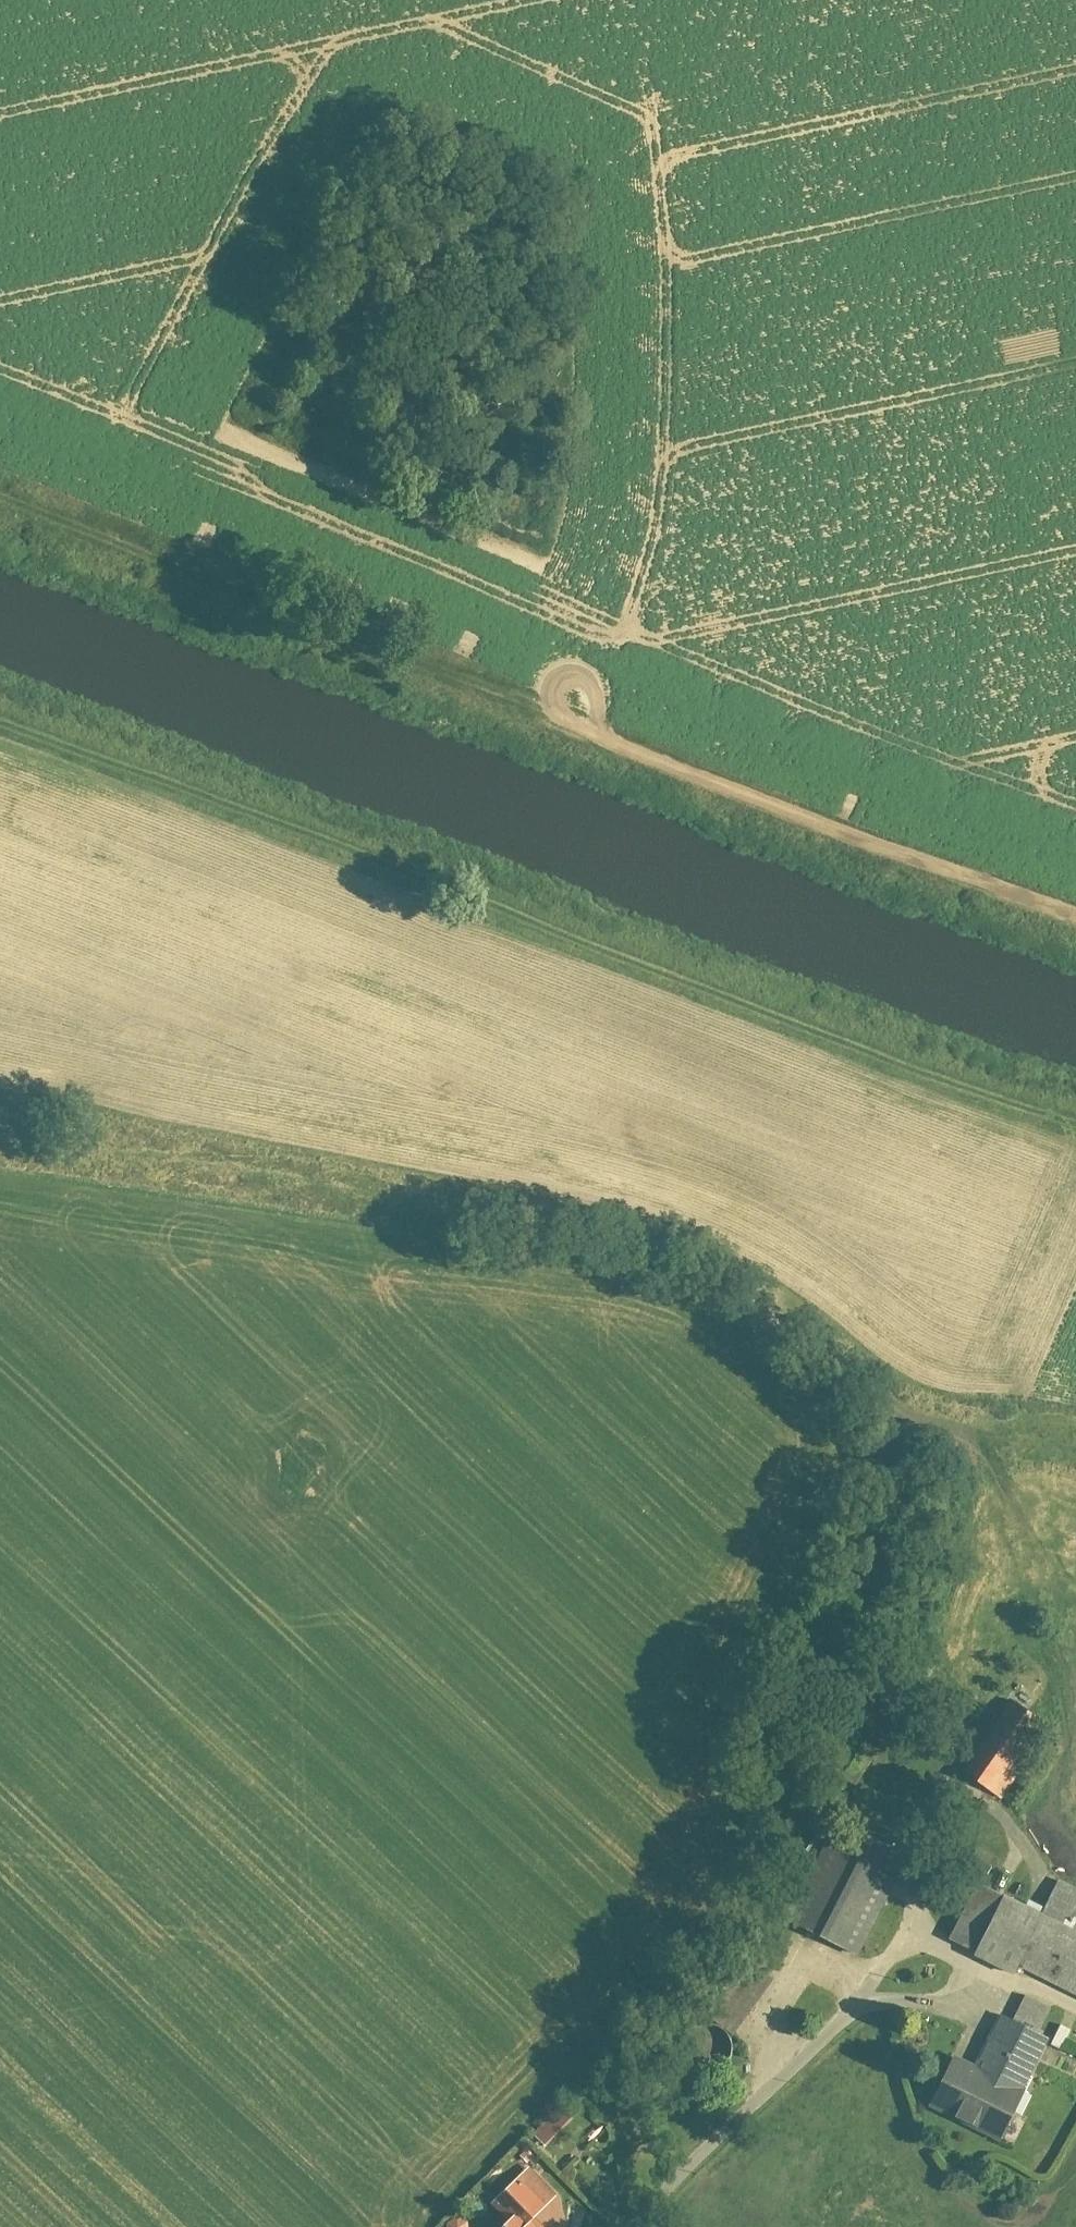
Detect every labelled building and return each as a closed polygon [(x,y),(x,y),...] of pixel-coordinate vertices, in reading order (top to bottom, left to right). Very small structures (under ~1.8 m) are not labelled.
[(1013,1704),(964,1774),(1006,1803),(1054,1733),(1013,1704)] [(851,1829),(801,1927),(862,1958),(912,1860),(851,1829)] [(1042,1917),(1007,1900),(1007,1901),(976,1886),(948,1943),(980,1958),(979,1960),(1019,1979),(1023,1970),(1075,1996),(1075,1891),(1059,1883),(1042,1917)] [(1064,2053),(1074,2033),(1064,2028),(1053,2049),(1049,2047),(1051,2044),(1042,2039),(1054,2015),(1029,2003),(1017,2026),(1005,2020),(977,2074),(958,2064),(935,2108),(1009,2146),(1032,2101),(1023,2097),(1033,2077),(1075,2099),(1075,2060),(1064,2053)] [(682,2048),(685,2064),(699,2075),(711,2077),(721,2074),(731,2064),(734,2047),(728,2033),(713,2025),(694,2028),(688,2034),(682,2048)] [(566,2106),(535,2140),(557,2160),(588,2126),(566,2106)] [(513,2226),(512,2226),(540,2226),(562,2206),(530,2174),(495,2208),(513,2226)]
